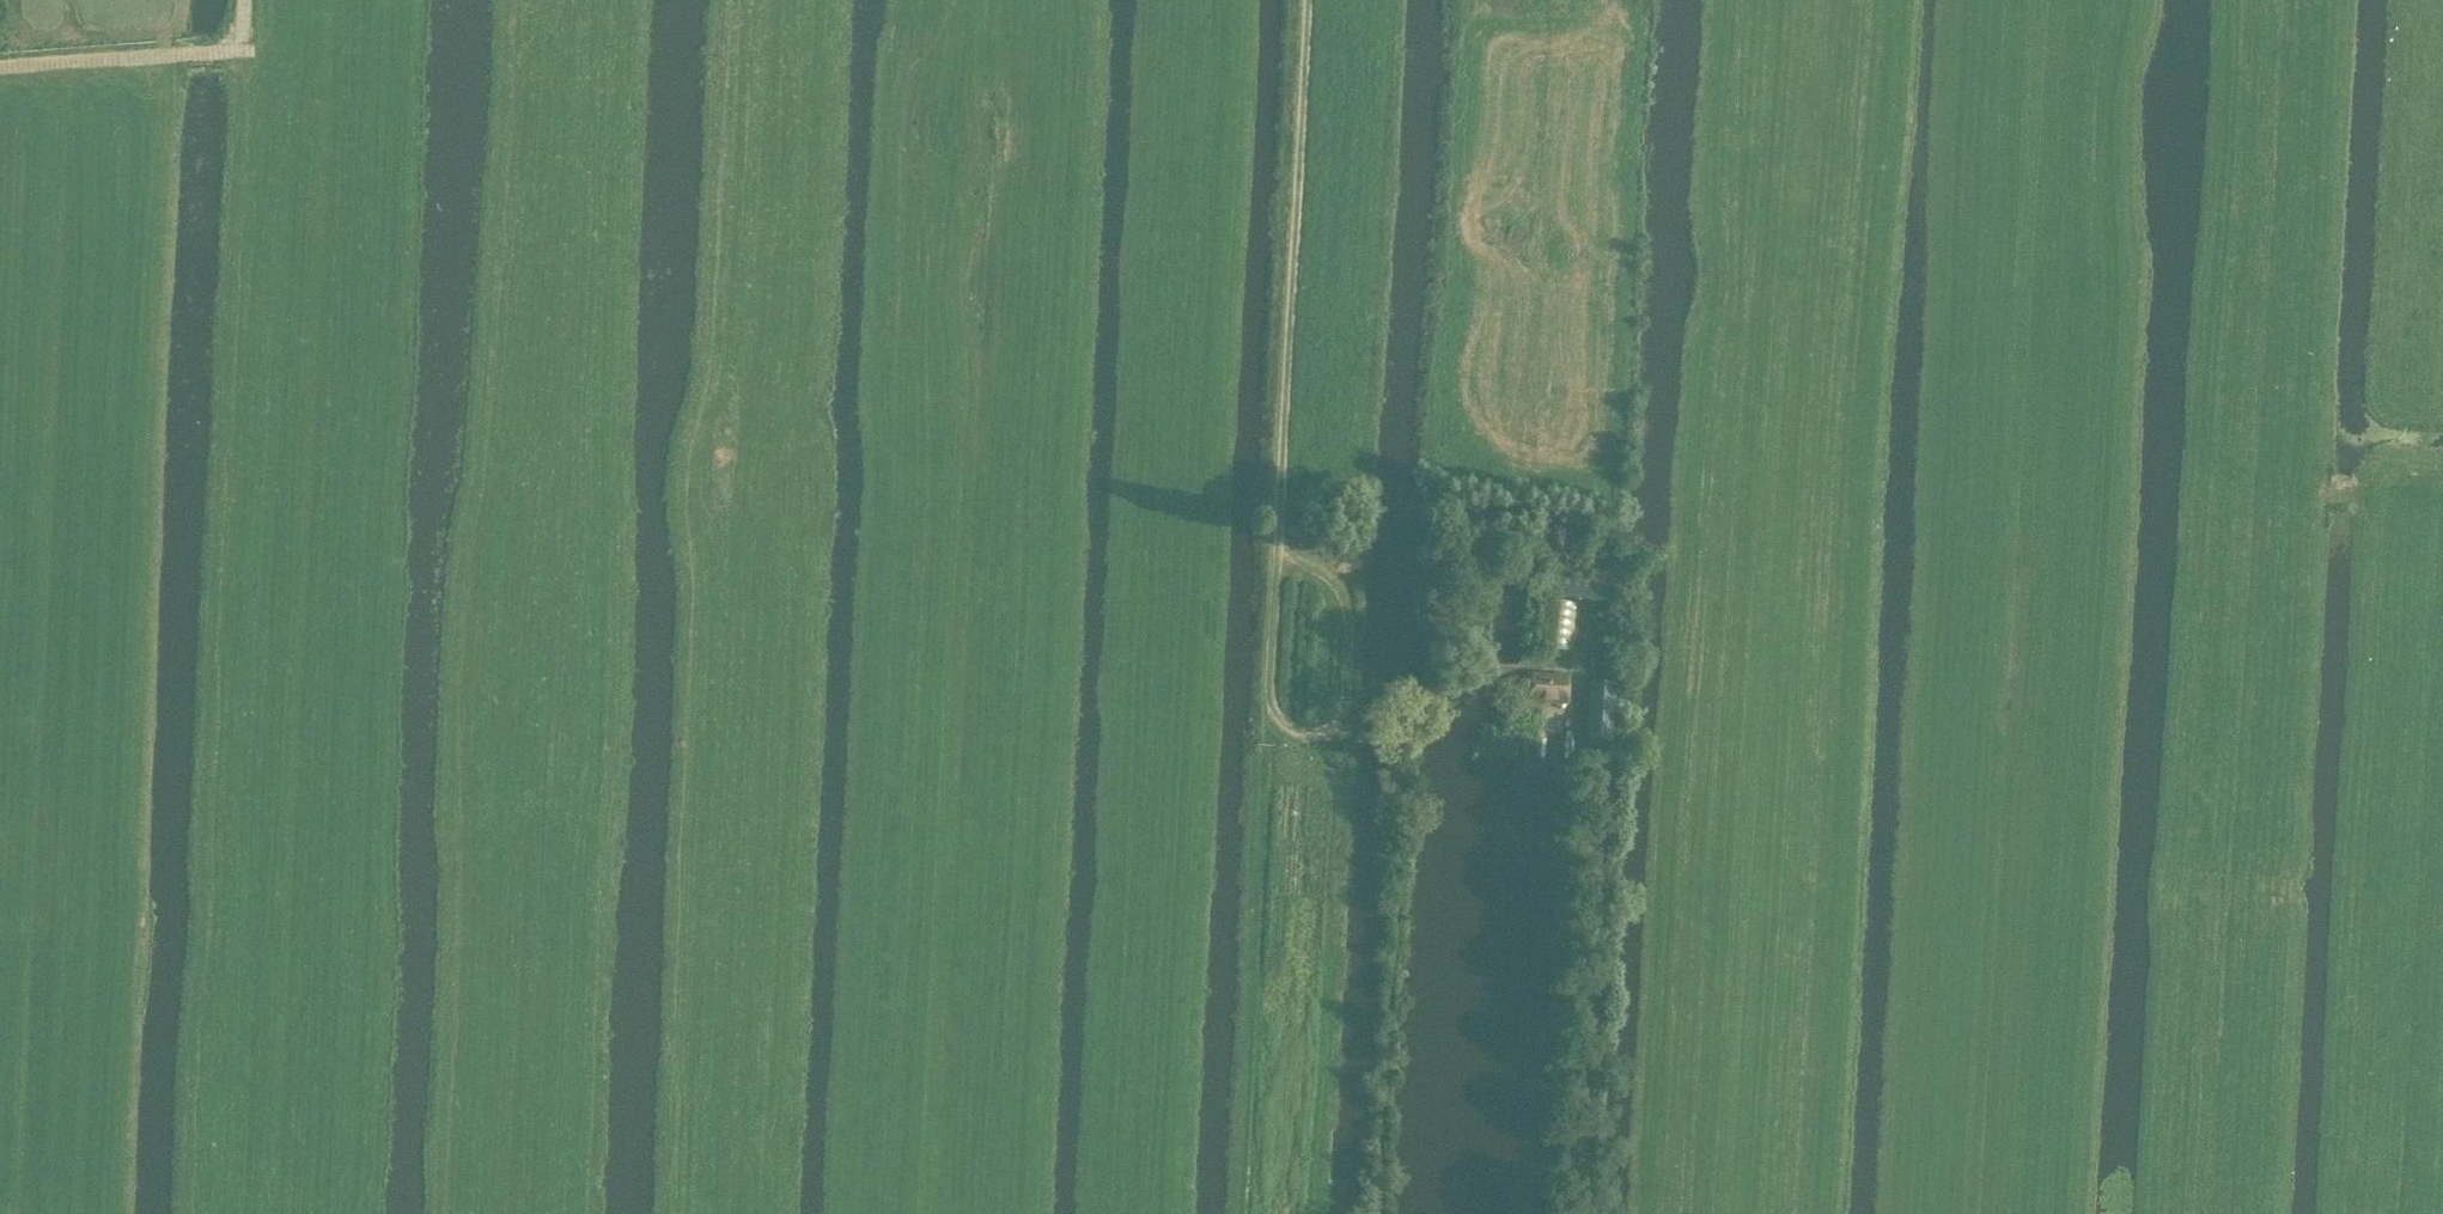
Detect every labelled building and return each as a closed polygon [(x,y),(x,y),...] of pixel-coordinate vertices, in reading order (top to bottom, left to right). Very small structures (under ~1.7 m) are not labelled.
[(1532,698),(1567,701),(1568,680),(1534,678),(1532,698)] [(1590,683),(1588,720),(1614,721),(1617,685),(1590,683)]
